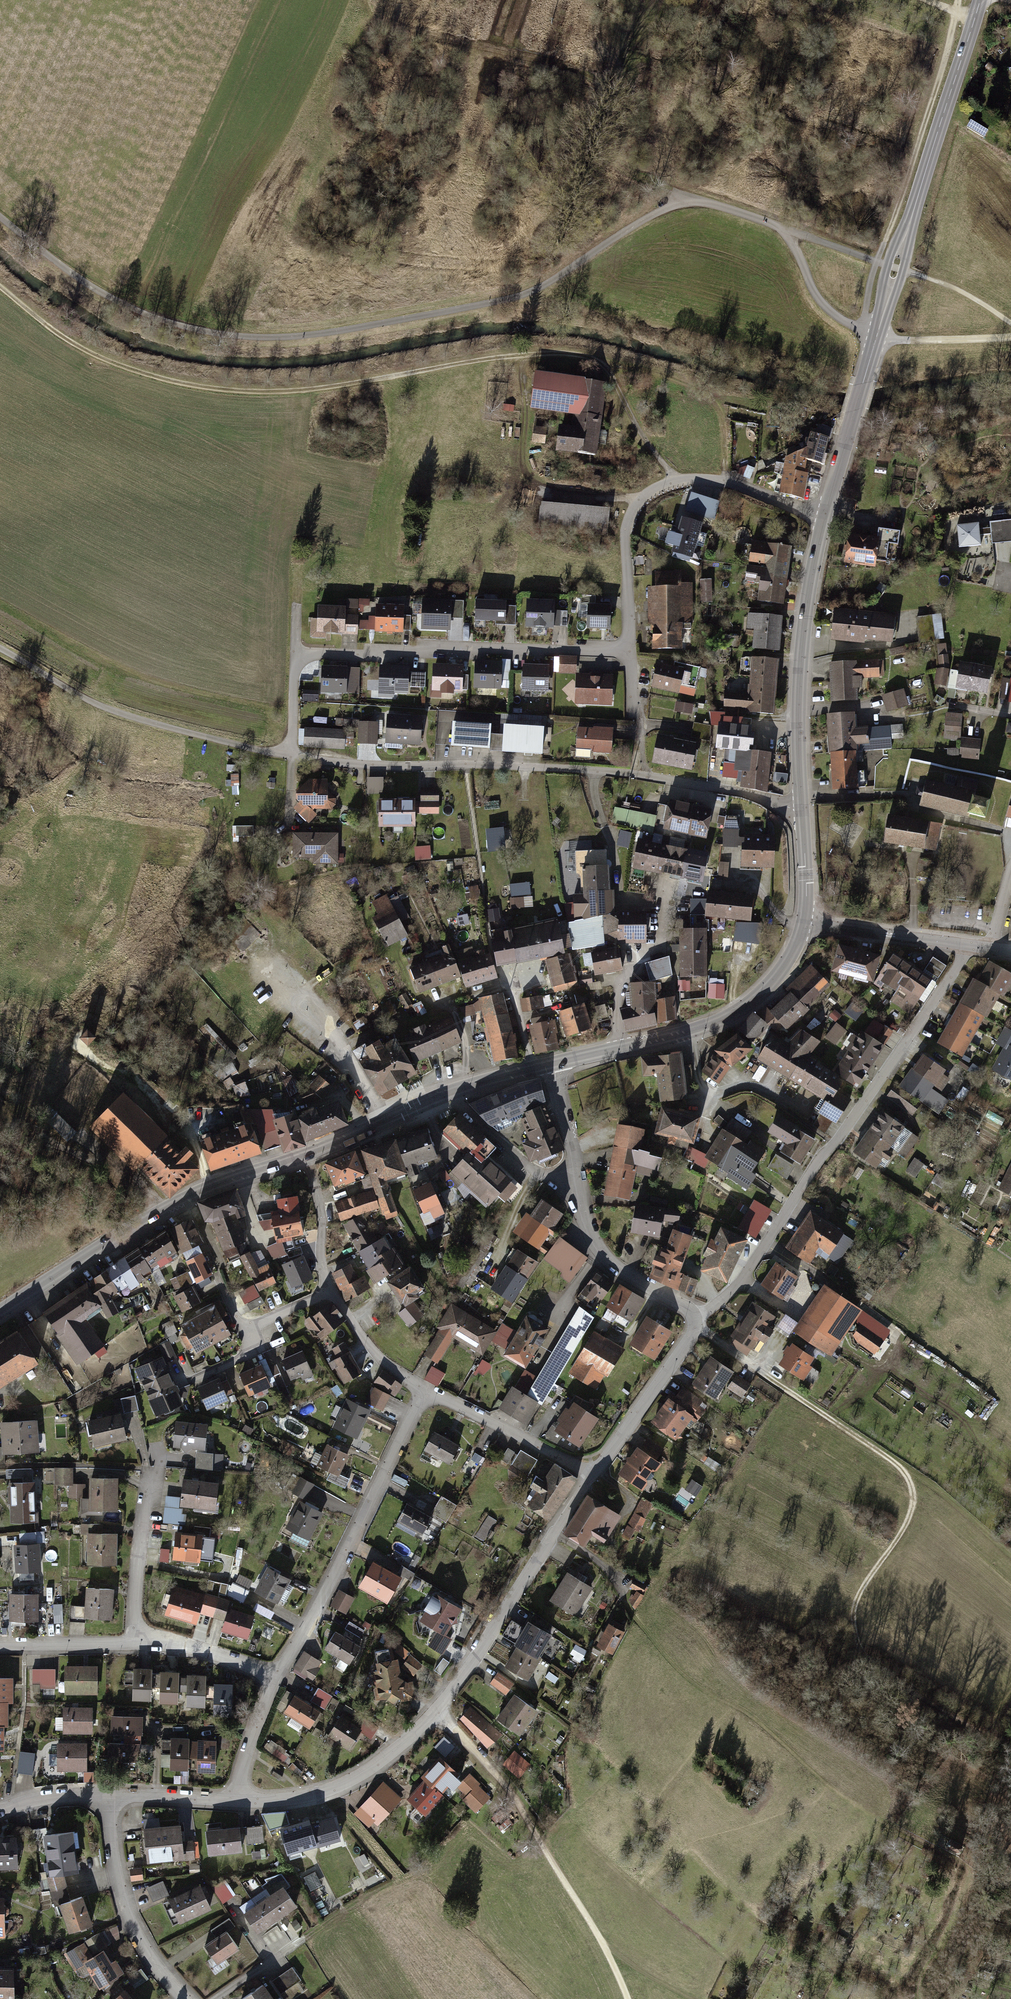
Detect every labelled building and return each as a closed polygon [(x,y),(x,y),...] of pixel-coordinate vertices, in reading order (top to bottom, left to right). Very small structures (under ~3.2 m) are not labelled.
[(606,380),(533,372),(529,411),(573,416),(571,428),(557,427),(554,454),(597,459),(606,380)] [(547,425),(533,423),(531,443),(545,444),(547,425)] [(806,450),(784,458),(778,494),(805,501),(809,475),(805,474),(807,462),(821,466),(828,439),(810,435),(806,450)] [(691,493),(685,512),(713,521),(719,502),(691,493)] [(610,508),(540,504),(538,529),(608,533),(610,508)] [(989,524),(993,545),(1010,543),(1010,521),(989,524)] [(979,525),(956,527),(958,548),(982,546),(979,525)] [(699,534),(679,528),(671,558),(691,563),(699,534)] [(879,538),(846,534),(843,563),(875,567),(879,538)] [(784,607),(791,548),(749,543),(744,585),(759,587),(757,604),(784,607)] [(655,588),(647,588),(648,627),(651,627),(651,651),(681,650),(680,625),(695,624),(694,583),(681,583),(681,573),(654,574),(655,588)] [(713,580),(701,580),(701,603),(712,603),(713,580)] [(505,597),(473,597),(473,622),(505,622),(505,597)] [(553,598),(522,598),(522,629),(553,628),(553,598)] [(348,611),(368,612),(368,601),(349,600),(348,611)] [(451,602),(419,601),(418,632),(450,633),(451,602)] [(345,603),(316,602),(316,620),(309,619),(308,639),(327,640),(327,634),(356,635),(357,614),(344,613),(345,603)] [(609,607),(585,606),(584,629),(609,630),(609,607)] [(403,608),(375,607),(374,635),(402,636),(403,608)] [(894,617),(833,611),(831,642),(864,645),(864,641),(891,643),(894,617)] [(782,618),(746,614),(745,629),(754,630),(752,649),(778,652),(782,618)] [(940,614),(916,618),(920,643),(944,640),(940,614)] [(947,644),(937,645),(939,668),(936,668),(934,685),(947,686),(949,668),(947,644)] [(575,655),(559,655),(559,675),(575,675),(575,655)] [(777,661),(751,659),(748,696),(724,694),(723,708),(746,710),(746,713),(773,715),(777,661)] [(882,660),(827,663),(830,703),(857,701),(857,690),(862,689),(862,679),(883,678),(882,660)] [(463,664),(432,663),(432,690),(462,691),(463,664)] [(501,663),(471,663),(472,689),(501,689),(501,663)] [(990,667),(960,663),(956,689),(986,694),(990,667)] [(684,670),(657,664),(651,688),(679,694),(684,670)] [(408,666),(377,666),(377,697),(408,697),(408,666)] [(546,666),(518,666),(519,693),(547,693),(546,666)] [(347,668),(322,667),(321,693),(346,694),(347,668)] [(360,669),(347,668),(346,694),(359,695),(360,669)] [(425,674),(410,674),(410,691),(426,691),(425,674)] [(613,674),(575,675),(574,706),(613,706),(613,674)] [(904,690),(883,697),(888,714),(909,708),(904,690)] [(675,711),(692,715),(695,705),(678,701),(675,711)] [(854,713),(825,715),(828,754),(830,754),(856,753),(856,747),(870,746),(868,727),(855,728),(854,713)] [(963,715),(945,714),(943,740),(961,742),(961,738),(963,715)] [(421,716),(383,716),(383,744),(421,744),(421,716)] [(751,728),(716,722),(715,749),(730,751),(728,764),(744,766),(740,788),(766,792),(771,754),(748,752),(751,728)] [(378,723),(357,723),(357,744),(378,744),(378,723)] [(489,727),(453,724),(451,748),(487,751),(489,727)] [(903,725),(892,725),(893,733),(904,733),(903,725)] [(543,729),(501,726),(500,736),(489,736),(487,753),(541,757),(543,729)] [(345,728),(305,728),(305,750),(345,750),(345,728)] [(612,730),(576,728),(575,752),(610,753),(612,730)] [(696,742),(656,734),(650,764),(691,771),(696,742)] [(980,741),(961,738),(961,742),(959,757),(978,760),(980,741)] [(856,753),(830,754),(832,790),(858,789),(856,753)] [(789,774),(776,773),(775,784),(788,785),(789,774)] [(385,778),(368,779),(369,794),(385,793),(385,778)] [(926,780),(919,805),(969,818),(970,814),(985,818),(990,800),(974,796),(978,784),(959,779),(957,789),(926,780)] [(297,806),(293,810),(309,828),(336,804),(336,800),(318,781),(309,781),(295,793),(295,803),(297,806)] [(421,802),(415,802),(415,816),(440,816),(439,789),(421,789),(421,802)] [(412,800),(376,801),(377,829),(412,828),(412,800)] [(711,809),(669,801),(664,830),(706,838),(711,809)] [(651,810),(613,803),(610,819),(648,827),(651,810)] [(943,825),(887,817),(883,844),(939,852),(943,825)] [(254,826),(236,826),(236,837),(254,837),(254,826)] [(489,852),(506,851),(505,830),(488,831),(489,852)] [(739,847),(739,831),(724,830),(723,845),(739,847)] [(618,847),(630,849),(634,835),(622,832),(618,847)] [(663,873),(670,839),(640,832),(633,867),(663,873)] [(338,833),(292,834),(292,859),(312,859),(312,866),(338,866),(338,833)] [(744,837),(742,865),(773,866),(774,838),(744,837)] [(698,881),(704,854),(689,851),(693,843),(670,839),(663,873),(698,881)] [(416,860),(432,859),(431,847),(415,848),(416,860)] [(606,852),(575,852),(576,876),(580,876),(580,870),(607,868),(606,852)] [(720,878),(729,879),(729,864),(720,863),(720,878)] [(607,868),(580,870),(580,876),(582,896),(571,898),(574,921),(566,923),(573,950),(604,944),(604,931),(620,937),(645,937),(645,912),(615,913),(613,891),(608,892),(607,868)] [(532,896),(531,883),(511,886),(513,899),(532,896)] [(469,888),(472,902),(482,900),(479,886),(469,888)] [(751,896),(705,893),(703,919),(749,922),(751,896)] [(409,937),(387,895),(371,904),(378,917),(371,921),(386,949),(409,937)] [(499,909),(489,910),(491,928),(501,927),(499,909)] [(561,922),(499,935),(506,966),(568,953),(561,922)] [(704,930),(678,930),(678,955),(704,955),(704,930)] [(879,953),(837,944),(830,975),(873,983),(879,953)] [(617,946),(590,952),(595,975),(622,969),(617,946)] [(453,952),(410,968),(419,991),(462,975),(458,965),(453,952)] [(489,953),(458,965),(462,975),(466,987),(497,976),(489,953)] [(570,955),(543,961),(551,993),(578,987),(570,955)] [(704,955),(678,955),(678,979),(704,979),(704,955)] [(670,958),(646,965),(650,981),(675,974),(670,958)] [(947,968),(933,959),(925,971),(939,980),(947,968)] [(931,983),(893,961),(879,984),(895,994),(889,1005),(910,1017),(931,983)] [(972,981),(937,1045),(962,1058),(996,996),(1001,998),(1010,980),(1010,976),(988,964),(977,984),(972,981)] [(755,1016),(753,1015),(738,1032),(753,1044),(767,1028),(776,1036),(782,1030),(786,1035),(810,1012),(807,1009),(821,997),(819,995),(828,986),(810,966),(767,1009),(765,1007),(755,1016)] [(592,976),(581,976),(581,985),(592,986),(592,976)] [(710,980),(710,1002),(725,1002),(726,980),(710,980)] [(654,982),(631,983),(632,1008),(629,1008),(633,1028),(655,1022),(651,1005),(655,1001),(654,982)] [(484,1010),(495,1061),(517,1058),(503,994),(482,999),(484,1010)] [(542,997),(521,1000),(523,1014),(544,1011),(542,997)] [(674,998),(655,1001),(658,1023),(676,1019),(674,998)] [(472,1005),(460,1007),(463,1016),(484,1010),(482,999),(472,1005)] [(584,1004),(561,1012),(567,1036),(590,1028),(584,1004)] [(461,1041),(450,1018),(431,1026),(442,1049),(461,1041)] [(553,1023),(529,1026),(533,1056),(557,1052),(553,1023)] [(846,1032),(836,1025),(825,1041),(836,1048),(846,1032)] [(442,1049),(431,1026),(405,1038),(415,1061),(442,1049)] [(1004,1029),(995,1046),(1003,1050),(991,1072),(1010,1082),(1010,1033),(1004,1029)] [(897,1035),(888,1030),(880,1043),(889,1048),(897,1035)] [(88,1031),(81,1038),(88,1045),(95,1038),(88,1031)] [(787,1047),(772,1037),(757,1062),(823,1101),(816,1114),(836,1125),(851,1101),(837,1092),(843,1083),(832,1076),(807,1060),(821,1045),(800,1033),(787,1047)] [(855,1091),(883,1048),(860,1033),(832,1076),(843,1083),(855,1091)] [(706,1070),(723,1082),(731,1070),(751,1053),(738,1036),(713,1053),(715,1057),(704,1068),(707,1070),(706,1070)] [(414,1076),(395,1041),(381,1048),(377,1040),(360,1050),(366,1060),(357,1064),(376,1097),(414,1076)] [(680,1054),(640,1059),(643,1079),(657,1078),(661,1104),(686,1101),(680,1054)] [(948,1071),(922,1054),(899,1088),(896,1086),(889,1097),(914,1114),(922,1103),(934,1110),(944,1095),(942,1094),(951,1081),(944,1076),(948,1071)] [(329,1089),(319,1076),(294,1095),(304,1108),(329,1089)] [(487,1098),(477,1103),(500,1131),(521,1117),(517,1110),(544,1101),(539,1080),(520,1085),(502,1092),(487,1098)] [(237,1086),(238,1095),(249,1094),(247,1085),(237,1086)] [(169,1138),(122,1094),(87,1130),(132,1173),(136,1169),(169,1200),(195,1172),(185,1162),(190,1158),(182,1150),(179,1153),(166,1141),(169,1138)] [(347,1128),(338,1102),(296,1117),(293,1110),(255,1123),(265,1152),(278,1148),(280,1155),(303,1147),(302,1144),(347,1128)] [(543,1103),(524,1111),(526,1116),(522,1118),(531,1142),(525,1144),(531,1158),(540,1155),(542,1159),(563,1150),(543,1103)] [(923,1137),(881,1110),(852,1154),(875,1169),(883,1158),(888,1162),(894,1152),(908,1161),(923,1137)] [(698,1121),(661,1112),(655,1137),(692,1146),(698,1121)] [(456,1116),(444,1131),(470,1153),(484,1138),(456,1116)] [(817,1142),(776,1117),(766,1134),(783,1145),(778,1154),(800,1168),(817,1142)] [(722,1129),(702,1159),(747,1190),(755,1177),(749,1173),(763,1152),(747,1141),(752,1133),(732,1120),(725,1131),(722,1129)] [(247,1124),(197,1143),(209,1175),(259,1157),(247,1124)] [(643,1133),(617,1127),(603,1198),(630,1203),(632,1196),(651,1200),(659,1162),(638,1158),(643,1133)] [(428,1128),(397,1139),(411,1177),(421,1173),(418,1164),(439,1156),(428,1128)] [(470,1153),(452,1171),(490,1205),(499,1195),(506,1201),(518,1188),(486,1158),(496,1149),(484,1138),(470,1153)] [(374,1183),(386,1180),(407,1172),(395,1140),(363,1151),(374,1183)] [(355,1153),(328,1164),(334,1185),(363,1173),(355,1153)] [(796,1168),(776,1156),(768,1169),(789,1180),(796,1168)] [(925,1165),(915,1159),(907,1173),(917,1178),(925,1165)] [(1010,1165),(998,1191),(1010,1197),(1010,1165)] [(396,1210),(386,1180),(374,1183),(384,1214),(396,1210)] [(429,1184),(414,1191),(424,1212),(431,1209),(434,1217),(443,1213),(429,1184)] [(232,1189),(195,1203),(204,1226),(208,1224),(226,1265),(239,1260),(257,1294),(275,1286),(266,1267),(259,1271),(236,1222),(244,1218),(232,1189)] [(373,1192),(337,1205),(342,1220),(378,1207),(373,1192)] [(281,1212),(272,1213),(276,1239),(303,1234),(297,1196),(278,1199),(281,1212)] [(771,1210),(754,1201),(739,1228),(756,1237),(771,1210)] [(562,1216),(541,1202),(530,1218),(525,1215),(513,1233),(543,1254),(558,1232),(554,1229),(562,1216)] [(681,1210),(633,1203),(630,1233),(658,1237),(660,1222),(679,1224),(681,1210)] [(842,1234),(809,1212),(784,1250),(809,1266),(816,1255),(825,1261),(842,1234)] [(375,1239),(362,1214),(344,1224),(357,1248),(375,1239)] [(190,1220),(168,1230),(180,1255),(202,1245),(190,1220)] [(745,1241),(719,1229),(713,1242),(709,1241),(701,1258),(704,1259),(698,1273),(725,1285),(745,1241)] [(690,1238),(672,1232),(666,1250),(659,1248),(656,1257),(653,1256),(649,1267),(652,1268),(648,1279),(678,1289),(682,1276),(677,1274),(690,1238)] [(163,1234),(41,1315),(75,1368),(101,1349),(84,1322),(99,1312),(104,1321),(116,1314),(107,1300),(125,1288),(129,1293),(140,1287),(137,1282),(175,1254),(163,1234)] [(375,1239),(357,1248),(368,1266),(388,1249),(380,1237),(375,1239)] [(587,1259),(559,1239),(543,1261),(571,1281),(587,1259)] [(280,1244),(267,1249),(272,1261),(285,1256),(280,1244)] [(300,1247),(286,1251),(288,1258),(302,1253),(300,1247)] [(404,1268),(398,1261),(400,1259),(390,1247),(388,1249),(368,1266),(365,1268),(375,1280),(378,1278),(387,1270),(392,1277),(404,1268)] [(259,1269),(268,1264),(261,1250),(252,1255),(259,1269)] [(538,1264),(516,1250),(504,1270),(526,1284),(538,1264)] [(314,1278),(304,1254),(282,1263),(292,1287),(314,1278)] [(201,1255),(184,1263),(195,1285),(212,1276),(201,1255)] [(347,1264),(333,1272),(348,1298),(366,1288),(359,1276),(355,1278),(347,1264)] [(796,1279),(775,1264),(760,1287),(782,1301),(796,1279)] [(387,1280),(400,1299),(402,1301),(411,1295),(410,1292),(417,1287),(421,1285),(408,1266),(404,1268),(392,1277),(387,1280)] [(526,1284),(504,1270),(491,1290),(513,1303),(526,1284)] [(615,1284),(596,1272),(580,1294),(595,1304),(598,1299),(603,1302),(615,1284)] [(698,1280),(684,1276),(678,1291),(693,1296),(698,1280)] [(174,1280),(174,1290),(182,1290),(181,1279),(174,1280)] [(257,1297),(251,1285),(238,1292),(245,1304),(257,1297)] [(647,1302),(618,1285),(606,1307),(634,1323),(647,1302)] [(193,1287),(172,1299),(180,1314),(201,1303),(193,1287)] [(860,1311),(822,1287),(793,1333),(830,1357),(860,1311)] [(260,1297),(247,1304),(251,1311),(264,1304),(260,1297)] [(227,1312),(219,1299),(213,1303),(221,1316),(227,1312)] [(422,1313),(411,1301),(398,1311),(408,1324),(422,1313)] [(329,1303),(303,1323),(318,1341),(343,1322),(329,1303)] [(778,1320),(752,1304),(730,1340),(757,1356),(778,1320)] [(229,1335),(214,1306),(196,1316),(211,1345),(229,1335)] [(496,1332),(451,1306),(437,1330),(439,1331),(423,1358),(437,1366),(452,1340),(482,1357),(496,1332)] [(595,1319),(578,1309),(532,1384),(521,1377),(514,1389),(541,1406),(595,1319)] [(548,1328),(525,1315),(515,1333),(502,1326),(493,1343),(507,1351),(503,1357),(525,1369),(548,1328)] [(211,1345),(196,1316),(177,1326),(193,1355),(211,1345)] [(670,1333),(645,1318),(628,1345),(653,1361),(670,1333)] [(172,1320),(159,1327),(164,1338),(178,1331),(172,1320)] [(885,1339),(861,1324),(851,1339),(875,1354),(885,1339)] [(623,1351),(593,1333),(569,1373),(598,1391),(623,1351)] [(0,1342),(0,1389),(32,1369),(11,1335),(0,1342)] [(169,1343),(159,1347),(166,1363),(176,1358),(169,1343)] [(361,1376),(343,1344),(332,1350),(337,1358),(329,1362),(342,1386),(361,1376)] [(813,1359),(791,1345),(777,1366),(802,1382),(811,1368),(809,1367),(813,1359)] [(302,1352),(281,1361),(290,1381),(300,1376),(302,1381),(312,1376),(302,1352)] [(161,1357),(134,1369),(145,1393),(172,1381),(161,1357)] [(733,1373),(709,1357),(691,1385),(716,1400),(733,1373)] [(483,1361),(476,1372),(486,1377),(492,1366),(483,1361)] [(259,1367),(237,1376),(246,1399),(268,1390),(259,1367)] [(425,1380),(439,1388),(447,1376),(433,1367),(425,1380)] [(384,1370),(376,1380),(394,1397),(403,1387),(384,1370)] [(813,1370),(808,1381),(814,1383),(818,1372),(813,1370)] [(750,1383),(736,1375),(728,1389),(742,1397),(750,1383)] [(216,1379),(195,1388),(205,1412),(227,1403),(216,1379)] [(172,1381),(145,1393),(156,1417),(183,1405),(172,1381)] [(227,1381),(220,1384),(226,1398),(233,1395),(227,1381)] [(514,1389),(511,1387),(498,1410),(528,1428),(541,1406),(514,1389)] [(391,1398),(374,1389),(366,1404),(383,1413),(391,1398)] [(673,1404),(667,1400),(651,1425),(677,1442),(691,1421),(698,1425),(707,1411),(700,1406),(703,1402),(683,1389),(673,1404)] [(135,1397),(120,1400),(123,1417),(139,1413),(135,1397)] [(370,1412),(346,1400),(332,1427),(356,1440),(370,1412)] [(598,1421),(573,1404),(568,1411),(565,1409),(556,1422),(559,1424),(553,1431),(578,1449),(598,1421)] [(117,1408),(85,1415),(92,1447),(124,1439),(117,1408)] [(83,1416),(77,1417),(80,1434),(86,1433),(83,1416)] [(0,1422),(0,1445),(0,1454),(38,1452),(36,1420),(0,1422)] [(205,1424),(174,1422),(172,1448),(203,1450),(205,1424)] [(458,1446),(432,1432),(423,1450),(448,1464),(458,1446)] [(665,1450),(647,1439),(640,1450),(657,1461),(665,1450)] [(348,1455),(326,1444),(316,1465),(338,1476),(348,1455)] [(661,1465),(636,1448),(618,1474),(643,1491),(661,1465)] [(515,1454),(507,1449),(500,1462),(508,1466),(515,1454)] [(539,1462),(521,1451),(510,1470),(528,1481),(539,1462)] [(224,1455),(195,1453),(194,1468),(223,1470),(224,1455)] [(550,1521),(577,1478),(554,1464),(543,1482),(535,1477),(528,1487),(535,1492),(526,1506),(550,1521)] [(73,1469),(54,1469),(54,1487),(70,1487),(70,1500),(79,1500),(79,1516),(94,1516),(94,1510),(87,1510),(87,1498),(87,1486),(73,1486),(73,1469)] [(116,1477),(87,1477),(87,1486),(87,1498),(87,1510),(94,1510),(115,1511),(116,1477)] [(314,1485),(300,1478),(292,1494),(306,1501),(314,1485)] [(215,1483),(180,1479),(178,1507),(212,1510),(215,1483)] [(686,1491),(697,1497),(703,1486),(692,1481),(686,1491)] [(32,1482),(8,1483),(9,1523),(34,1523),(32,1482)] [(458,1504),(442,1495),(432,1513),(449,1522),(458,1504)] [(622,1517),(586,1495),(562,1534),(583,1547),(591,1535),(605,1544),(622,1517)] [(654,1505),(642,1499),(614,1549),(621,1553),(628,1541),(631,1538),(634,1539),(637,1533),(640,1535),(648,1521),(645,1520),(654,1505)] [(324,1512),(298,1500),(283,1529),(309,1541),(324,1512)] [(432,1517),(405,1503),(396,1521),(422,1535),(432,1517)] [(114,1533),(85,1533),(85,1566),(114,1566),(114,1533)] [(200,1535),(174,1533),(171,1560),(197,1562),(200,1535)] [(38,1543),(13,1544),(15,1573),(40,1572),(38,1543)] [(169,1563),(171,1551),(163,1550),(161,1562),(169,1563)] [(401,1576),(372,1561),(357,1588),(386,1603),(401,1576)] [(290,1580),(266,1568),(253,1592),(277,1604),(290,1580)] [(594,1590),(567,1573),(550,1601),(577,1618),(594,1590)] [(650,1588),(634,1579),(630,1588),(637,1592),(631,1604),(639,1608),(650,1588)] [(249,1593),(233,1585),(228,1596),(243,1604),(249,1593)] [(202,1594),(172,1586),(164,1617),(197,1626),(200,1615),(212,1618),(218,1598),(202,1594)] [(111,1588),(84,1587),(83,1607),(73,1607),(73,1618),(110,1619),(111,1588)] [(354,1599),(338,1591),(329,1609),(345,1617),(354,1599)] [(36,1594),(8,1595),(8,1622),(37,1622),(36,1594)] [(460,1609),(434,1594),(418,1622),(435,1632),(427,1646),(443,1655),(452,1641),(444,1636),(460,1609)] [(231,1602),(218,1598),(212,1618),(224,1621),(221,1633),(250,1640),(258,1612),(231,1605),(231,1602)] [(61,1610),(46,1610),(47,1624),(61,1623),(61,1610)] [(552,1635),(527,1620),(512,1644),(516,1646),(504,1667),(528,1682),(540,1662),(537,1660),(552,1635)] [(627,1634),(607,1623),(595,1646),(614,1657),(627,1634)] [(361,1647),(335,1631),(323,1650),(349,1666),(361,1647)] [(571,1656),(583,1661),(587,1651),(576,1646),(571,1656)] [(324,1664),(304,1652),(293,1671),(313,1683),(324,1664)] [(423,1666),(411,1656),(402,1668),(415,1677),(423,1666)] [(395,1659),(374,1663),(375,1671),(371,1672),(376,1699),(380,1698),(390,1703),(409,1702),(415,1697),(413,1682),(406,1683),(396,1678),(395,1673),(398,1671),(395,1659)] [(549,1669),(551,1663),(541,1660),(539,1666),(549,1669)] [(96,1667),(65,1667),(65,1696),(96,1696),(96,1667)] [(150,1669),(131,1669),(131,1702),(149,1702),(150,1700),(150,1675),(150,1669)] [(54,1670),(32,1670),(32,1691),(55,1691),(54,1670)] [(158,1675),(150,1675),(150,1700),(158,1700),(158,1705),(176,1706),(176,1693),(176,1679),(176,1673),(159,1673),(158,1675)] [(514,1685),(499,1674),(491,1685),(507,1696),(514,1685)] [(185,1677),(185,1679),(176,1679),(176,1693),(185,1693),(185,1708),(204,1708),(204,1701),(204,1688),(204,1677),(185,1677)] [(6,1702),(11,1702),(11,1679),(0,1679),(0,1702),(6,1702)] [(212,1688),(204,1688),(204,1701),(211,1701),(211,1714),(229,1714),(231,1686),(212,1685),(212,1688)] [(333,1698),(318,1689),(311,1702),(326,1710),(333,1698)] [(320,1712),(294,1695),(283,1712),(309,1729),(320,1712)] [(537,1712),(513,1696),(497,1720),(521,1736),(537,1712)] [(471,1708),(460,1720),(487,1749),(503,1736),(471,1708)] [(91,1710),(63,1709),(62,1734),(91,1735),(91,1710)] [(141,1711),(109,1711),(110,1734),(141,1734),(141,1711)] [(361,1730),(339,1716),(326,1736),(347,1751),(361,1730)] [(188,1738),(168,1737),(168,1771),(186,1772),(186,1758),(196,1758),(196,1773),(213,1773),(214,1742),(196,1741),(196,1743),(188,1743),(188,1738)] [(445,1738),(437,1747),(448,1757),(456,1748),(445,1738)] [(138,1741),(106,1739),(105,1760),(137,1762),(138,1741)] [(86,1744),(57,1744),(57,1773),(86,1772),(86,1744)] [(504,1768),(522,1779),(532,1763),(514,1752),(504,1768)] [(33,1777),(36,1755),(21,1753),(18,1775),(33,1777)] [(458,1776),(437,1757),(419,1777),(423,1780),(405,1800),(424,1817),(458,1776)] [(85,1774),(86,1783),(94,1782),(93,1773),(85,1774)] [(481,1783),(470,1773),(457,1788),(463,1793),(459,1798),(476,1814),(490,1798),(478,1786),(481,1783)] [(403,1800),(384,1782),(352,1815),(368,1829),(374,1823),(378,1827),(403,1800)] [(351,1835),(333,1814),(318,1827),(336,1848),(351,1835)] [(279,1830),(286,1854),(315,1846),(308,1821),(279,1830)] [(179,1825),(141,1829),(145,1864),(194,1859),(192,1838),(180,1839),(179,1825)] [(238,1827),(203,1831),(206,1856),(240,1852),(238,1827)] [(262,1827),(242,1829),(244,1846),(264,1844),(262,1827)] [(69,1831),(41,1835),(47,1875),(75,1872),(69,1831)] [(16,1868),(13,1836),(0,1838),(0,1870),(16,1868)] [(141,1869),(129,1871),(130,1882),(143,1880),(141,1869)] [(62,1874),(46,1879),(53,1900),(70,1894),(62,1874)] [(307,1878),(310,1891),(321,1887),(318,1875),(307,1878)] [(163,1881),(147,1888),(154,1903),(169,1896),(163,1881)] [(199,1885),(168,1900),(179,1924),(211,1909),(199,1885)] [(223,1904),(234,1898),(226,1885),(215,1890),(223,1904)] [(280,1885),(241,1913),(257,1934),(295,1906),(280,1885)] [(80,1896),(56,1905),(67,1933),(91,1924),(80,1896)] [(216,1936),(204,1945),(217,1964),(237,1950),(225,1932),(234,1926),(229,1918),(211,1930),(216,1936)] [(107,1931),(109,1943),(122,1940),(119,1928),(107,1931)] [(83,1946),(67,1956),(81,1978),(89,1973),(99,1988),(123,1974),(114,1959),(110,1961),(102,1950),(90,1957),(83,1946)] [(291,1967),(272,1980),(282,1994),(301,1980),(291,1967)] [(10,1968),(0,1968),(0,1998),(12,1998),(10,1968)] [(261,1984),(240,1998),(271,1998),(261,1984)] [(122,1989),(110,1998),(131,1998),(122,1989)]
